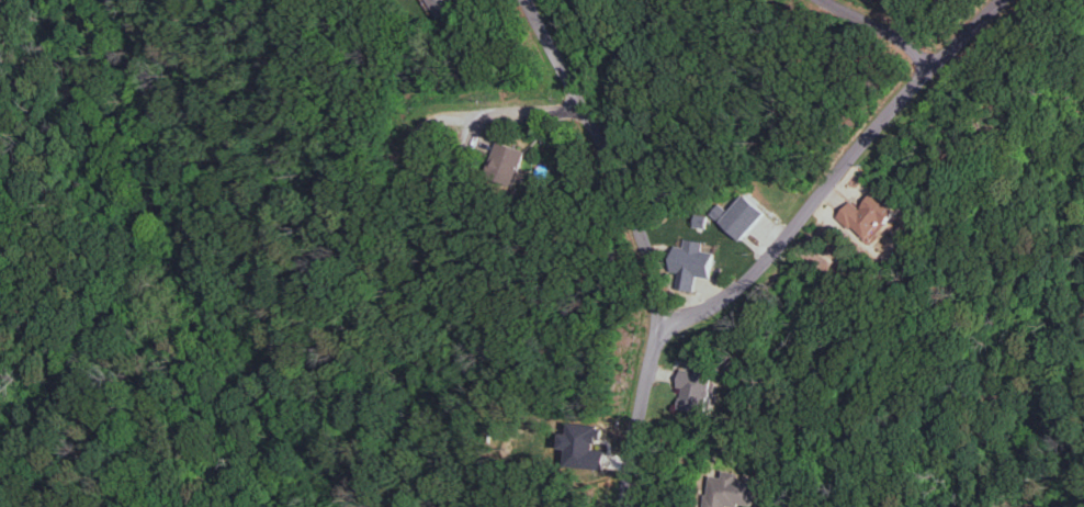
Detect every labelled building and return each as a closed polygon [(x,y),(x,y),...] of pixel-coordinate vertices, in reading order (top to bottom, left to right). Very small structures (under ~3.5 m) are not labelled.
[(454,3),(453,0),(428,0),(433,12),(454,3)] [(523,149),(495,142),(487,173),(515,180),(523,149)] [(837,218),(871,243),(895,209),(872,192),(861,208),(850,200),(837,218)] [(729,211),(720,203),(711,212),(740,240),(766,213),(746,194),(729,211)] [(715,252),(703,250),(704,241),(685,238),(684,247),(674,246),(671,271),(678,273),(676,289),(694,291),(697,276),(711,278),(715,252)] [(714,373),(681,368),(678,387),(682,388),(679,409),(707,414),(714,373)] [(603,469),(605,450),(596,449),(599,426),(569,423),(568,433),(562,433),(560,448),(566,449),(564,465),(603,469)] [(739,480),(740,473),(724,470),(723,477),(709,475),(704,506),(728,506),(735,506),(740,506),(741,504),(753,506),(756,483),(739,480)]
